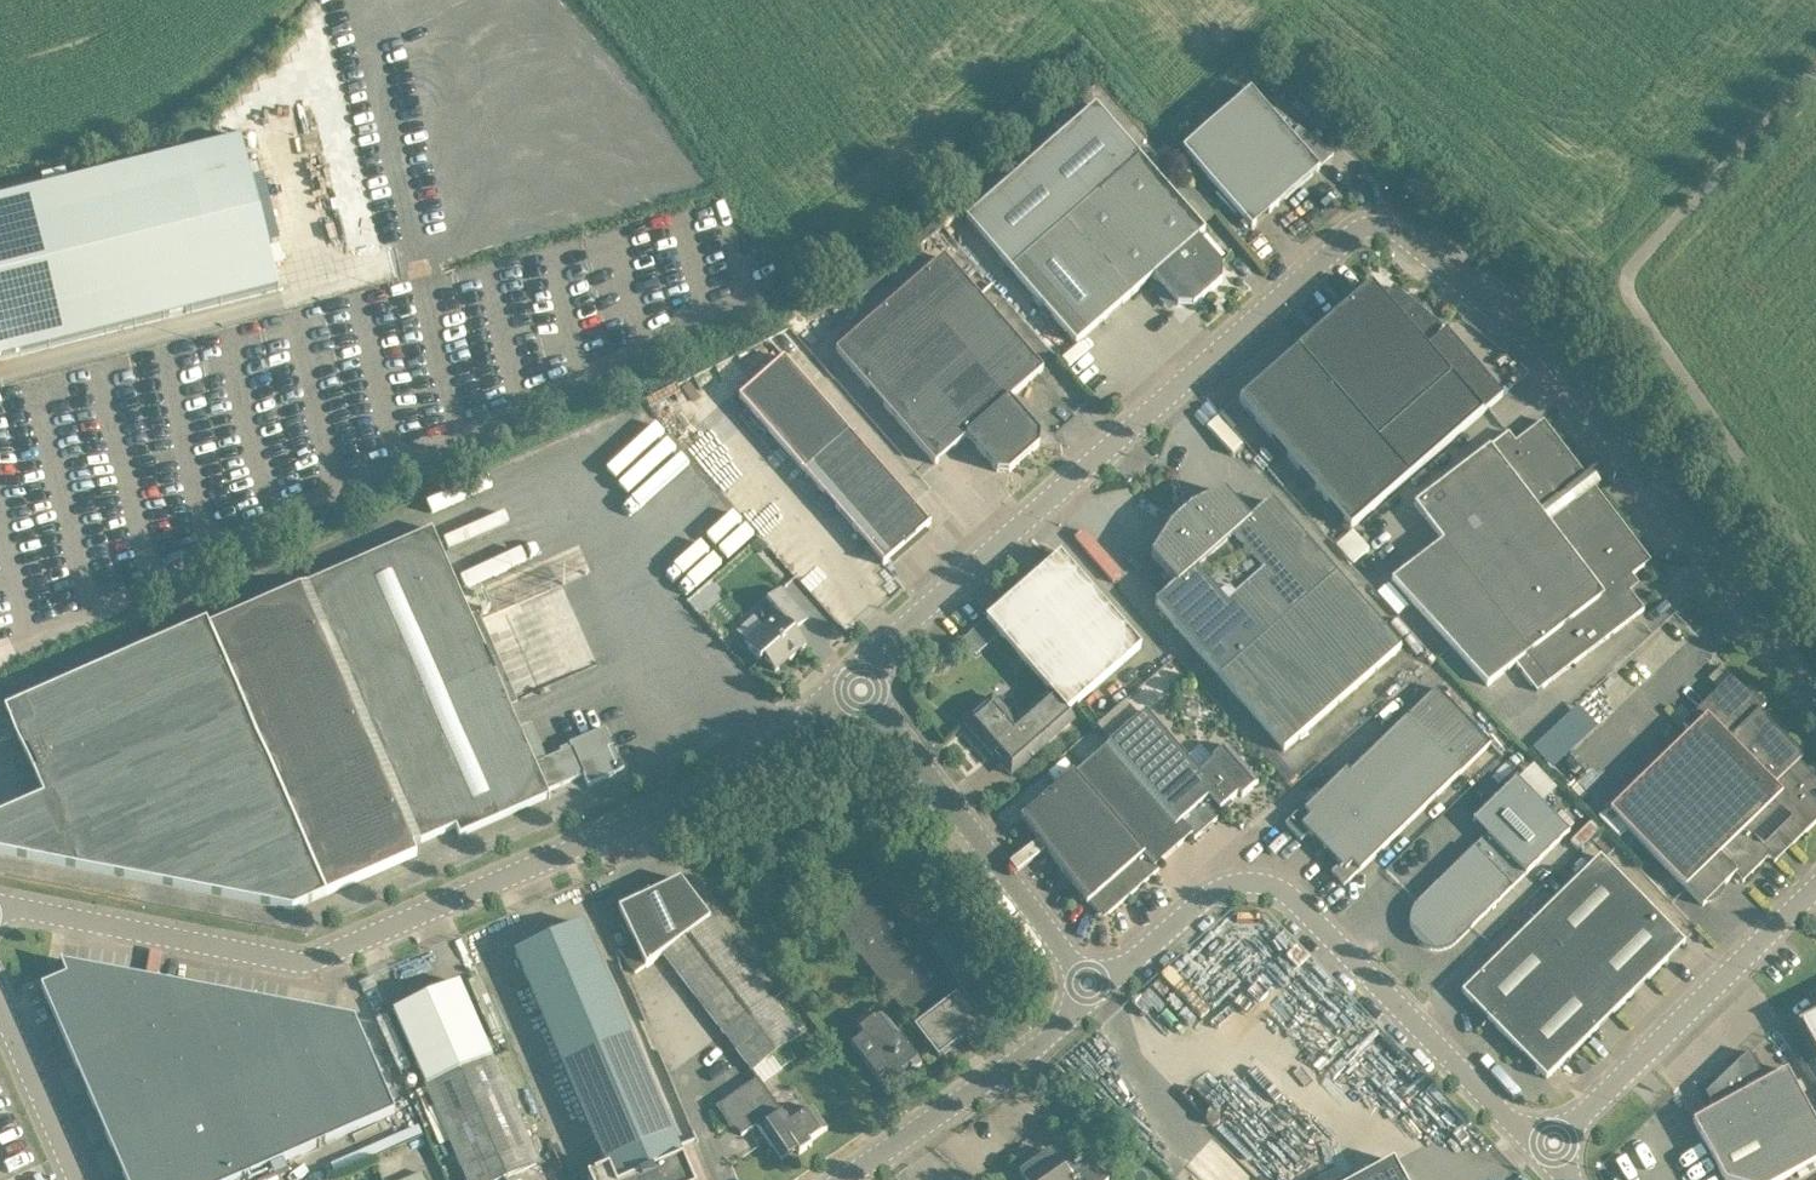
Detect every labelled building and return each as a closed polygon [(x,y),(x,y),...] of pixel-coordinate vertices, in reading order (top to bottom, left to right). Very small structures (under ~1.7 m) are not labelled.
[(1334,157),(1313,140),(1275,110),(1271,114),(1250,91),(1182,151),(1236,210),(1252,229),(1334,157)] [(1206,231),(1141,156),(1095,105),(966,218),(1076,344),(1154,277),(1179,305),(1194,306),(1222,281),(1224,266),(1199,237),(1206,231)] [(278,289),(241,139),(0,200),(0,359),(278,289)] [(1421,186),(1411,178),(1403,188),(1413,196),(1421,186)] [(944,257),(837,352),(935,465),(967,437),(998,472),(1009,473),(1024,459),(1039,446),(1040,435),(1009,400),(1043,370),(1027,352),(944,257)] [(1372,285),(1240,401),(1351,528),(1483,413),(1503,395),(1446,331),(1432,343),(1444,328),(1444,327),(1393,286),(1383,299),(1372,285)] [(740,398),(803,471),(835,507),(880,467),(849,430),(784,358),(740,398)] [(1415,504),(1443,541),(1392,580),(1488,685),(1516,663),(1537,691),(1550,682),(1644,610),(1629,589),(1633,586),(1634,581),(1631,577),(1651,561),(1594,486),(1598,483),(1590,474),(1586,477),(1544,421),(1516,442),(1509,433),(1415,504)] [(722,512),(730,503),(678,452),(631,499),(671,538),(709,499),(722,512)] [(929,523),(912,503),(880,467),(835,507),(884,563),(883,564),(884,565),(931,523),(930,522),(929,523)] [(1272,502),(1250,521),(1224,492),(1191,507),(1171,525),(1151,556),(1177,585),(1155,604),(1284,752),(1401,649),(1272,502)] [(1357,528),(1338,541),(1353,563),(1372,549),(1357,528)] [(190,628),(309,902),(417,855),(413,846),(456,827),(460,836),(548,797),(549,798),(550,798),(548,791),(583,776),(588,786),(616,774),(620,763),(605,729),(570,744),(571,748),(535,764),(432,529),(209,627),(207,621),(190,628)] [(768,547),(760,539),(751,547),(759,555),(768,547)] [(1050,692),(1066,712),(1141,645),(1076,573),(1060,555),(986,620),(1050,692)] [(804,616),(788,598),(781,589),(767,601),(764,605),(762,609),(761,613),(761,617),(763,622),(765,625),(745,643),(761,661),(765,658),(776,671),(779,669),(787,669),(788,661),(807,645),(792,627),(804,616)] [(190,628),(6,709),(45,797),(0,817),(0,852),(293,909),(309,902),(190,628)] [(1673,749),(1610,810),(1703,905),(1735,874),(1743,882),(1783,843),(1784,844),(1784,843),(1787,846),(1791,846),(1805,833),(1815,823),(1815,779),(1799,761),(1803,757),(1774,727),(1761,711),(1766,706),(1734,674),(1683,724),(1690,732),(1673,749)] [(1345,885),(1362,868),(1460,774),(1491,744),(1437,688),(1350,773),(1347,769),(1323,793),(1306,809),(1303,807),(1285,824),(1302,841),(1310,833),(1340,864),(1332,872),(1345,885)] [(1073,719),(1066,712),(1050,692),(1016,723),(993,697),(965,721),(994,754),(1000,749),(1007,757),(1001,762),(1012,774),(1030,759),(1026,755),(1029,752),(1033,756),(1073,719)] [(1581,703),(1534,747),(1555,768),(1601,724),(1581,703)] [(1259,782),(1243,764),(1227,746),(1212,759),(1215,761),(1200,774),(1146,712),(1092,759),(1074,775),(1040,803),(1021,817),(1087,904),(1089,902),(1099,913),(1109,914),(1159,870),(1156,866),(1192,835),(1195,839),(1225,813),(1222,809),(1239,793),(1242,797),(1259,782)] [(1517,778),(1490,803),(1473,820),(1489,836),(1476,849),(1474,847),(1418,902),(1417,904),(1414,908),(1412,912),(1410,917),(1410,922),(1410,927),(1412,932),(1414,936),(1417,940),(1420,943),(1424,946),(1428,948),(1433,950),(1438,950),(1443,950),(1448,948),(1452,946),(1456,944),(1471,929),(1570,832),(1517,778)] [(1685,943),(1668,925),(1600,856),(1462,992),(1547,1079),(1685,943)] [(629,930),(632,937),(646,965),(711,918),(681,879),(619,908),(629,930)] [(876,881),(857,896),(830,916),(938,1058),(985,1023),(876,881)] [(723,1031),(770,996),(711,918),(646,965),(646,966),(663,953),(723,1031)] [(608,1167),(588,1175),(590,1179),(693,1179),(583,924),(516,952),(608,1167)] [(799,943),(782,955),(788,964),(806,952),(799,943)] [(395,1111),(355,1018),(61,962),(67,976),(42,987),(126,1179),(238,1179),(395,1111)] [(393,1011),(426,1086),(426,1087),(493,1058),(460,982),(393,1011)] [(799,1035),(770,996),(723,1031),(738,1050),(753,1070),(799,1035)] [(852,1045),(880,1081),(887,1076),(892,1082),(891,1088),(922,1065),(887,1018),(886,1019),(876,1006),(866,1014),(866,1015),(855,1023),(864,1036),(852,1045)] [(1798,1024),(1799,1025),(1800,1025),(1815,1053),(1815,1014),(1798,1024)] [(1550,1077),(1560,1088),(1590,1061),(1580,1049),(1550,1077)] [(1785,1178),(1815,1161),(1815,1123),(1799,1091),(1787,1070),(1766,1081),(1749,1052),(1733,1068),(1735,1071),(1739,1076),(1732,1080),(1785,1178)] [(539,1164),(539,1163),(493,1058),(426,1087),(467,1179),(502,1179),(504,1179),(505,1179),(546,1179),(539,1164)] [(775,1144),(779,1150),(780,1150),(781,1151),(782,1152),(783,1152),(785,1152),(786,1152),(788,1151),(795,1147),(800,1154),(807,1148),(805,1145),(828,1129),(813,1107),(790,1123),(759,1078),(717,1106),(731,1126),(737,1122),(745,1134),(757,1125),(772,1147),(775,1144)] [(1732,1080),(1710,1092),(1708,1091),(1706,1094),(1714,1109),(1693,1121),(1725,1179),(1782,1179),(1785,1178),(1732,1080)] [(1082,1158),(1064,1170),(1051,1151),(1019,1173),(1024,1179),(1107,1179),(1082,1158)] [(1393,1160),(1356,1179),(1404,1179),(1393,1160)] [(423,1172),(404,1179),(427,1179),(423,1172)]
